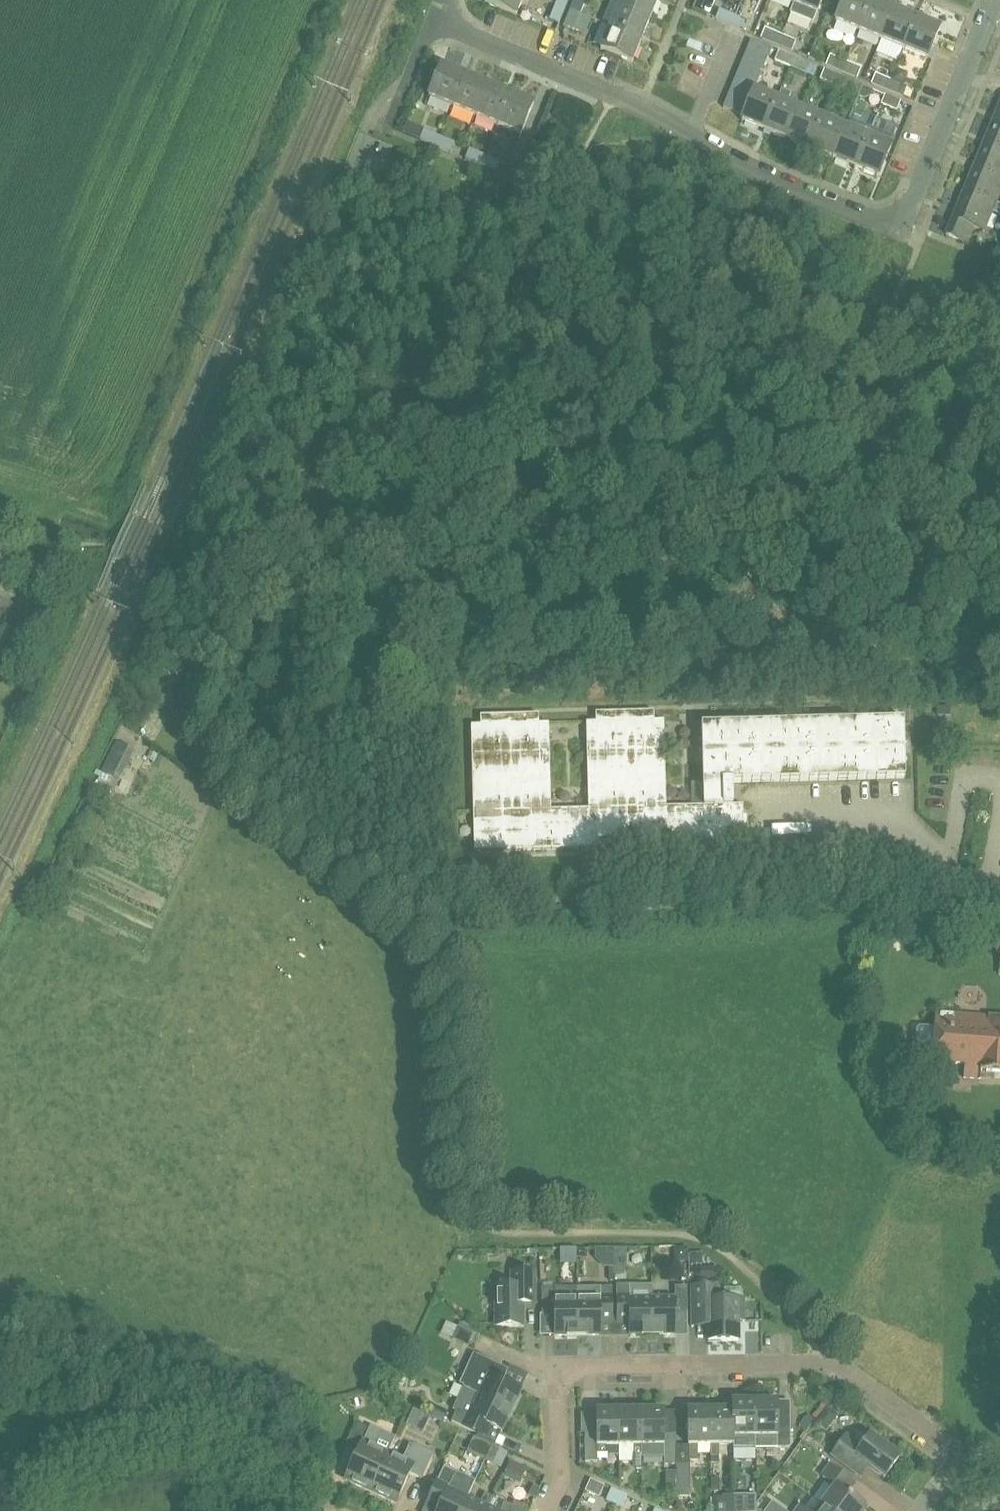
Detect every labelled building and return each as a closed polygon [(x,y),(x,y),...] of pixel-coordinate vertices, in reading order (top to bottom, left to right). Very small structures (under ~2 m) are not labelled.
[(516,16),(523,0),(486,0),(485,2),(516,16)] [(566,9),(570,0),(557,0),(556,5),(566,9)] [(580,15),(586,0),(574,0),(570,10),(580,15)] [(651,17),(658,0),(620,0),(619,4),(651,17)] [(813,23),(817,14),(823,0),(796,0),(794,4),(790,13),(813,23)] [(859,31),(872,0),(844,0),(835,21),(859,31)] [(881,40),(894,9),(873,0),(872,0),(859,31),(881,40)] [(610,26),(642,40),(651,17),(619,4),(610,26)] [(549,20),(560,24),(566,9),(556,5),(549,20)] [(881,40),(904,49),(917,18),(894,9),(881,40)] [(563,26),(574,30),(580,15),(570,10),(563,26)] [(715,20),(731,27),(735,16),(719,10),(715,20)] [(731,27),(747,33),(751,23),(735,16),(731,27)] [(904,49),(927,59),(940,28),(917,18),(904,49)] [(580,21),(577,38),(598,42),(601,25),(580,21)] [(600,50),(633,63),(642,40),(610,26),(600,50)] [(760,39),(776,45),(780,35),(765,29),(760,39)] [(776,45),(792,52),(796,42),(780,35),(776,45)] [(745,52),(766,61),(771,48),(750,39),(745,52)] [(774,61),(790,68),(794,57),(779,51),(774,61)] [(741,63),(762,72),(766,61),(745,52),(741,63)] [(825,66),(841,73),(845,62),(830,55),(825,66)] [(790,68),(806,75),(810,64),(794,57),(790,68)] [(841,73),(857,79),(861,69),(845,62),(841,73)] [(736,74),(757,83),(762,72),(741,63),(736,74)] [(429,98),(452,107),(465,76),(442,66),(429,98)] [(892,80),(902,84),(906,73),(896,69),(892,80)] [(820,80),(836,87),(840,76),(824,70),(820,80)] [(753,94),(755,89),(757,83),(736,74),(732,85),(753,94)] [(871,85),(887,91),(891,81),(875,74),(871,85)] [(452,107),(475,117),(488,85),(465,76),(452,107)] [(847,91),(851,93),(855,83),(840,76),(836,87),(847,91)] [(887,91),(902,98),(907,87),(891,81),(887,91)] [(475,117),(498,126),(511,94),(488,85),(475,117)] [(748,105),(753,94),(732,85),(727,96),(748,105)] [(842,102),(847,91),(836,87),(831,98),(842,102)] [(859,96),(863,98),(870,95),(872,91),(862,87),(859,96)] [(778,99),(755,89),(753,94),(748,105),(743,116),(741,121),(764,131),(778,99)] [(764,131),(787,140),(800,108),(788,103),(791,94),(782,91),(778,99),(764,131)] [(498,126),(521,136),(534,104),(511,94),(498,126)] [(881,106),(897,112),(901,102),(885,95),(881,106)] [(723,107),(743,116),(748,105),(727,96),(723,107)] [(992,122),(999,125),(999,102),(992,122)] [(787,140),(810,149),(823,117),(800,108),(787,140)] [(810,149),(833,159),(846,127),(845,126),(823,117),(810,149)] [(846,127),(833,159),(856,168),(872,128),(848,118),(845,126),(846,127)] [(992,122),(991,125),(982,146),(999,153),(999,125),(992,122)] [(402,133),(419,141),(424,131),(406,123),(402,133)] [(856,168),(879,178),(895,138),(872,128),(856,168)] [(419,141),(435,148),(440,137),(424,131),(419,141)] [(435,148),(451,154),(455,144),(440,137),(435,148)] [(508,160),(520,165),(528,146),(517,140),(508,160)] [(982,146),(972,170),(999,181),(999,153),(982,146)] [(465,160),(481,167),(486,156),(469,149),(465,160)] [(435,162),(466,176),(471,164),(441,150),(435,162)] [(481,167),(496,173),(501,162),(486,156),(481,167)] [(995,204),(999,191),(999,181),(972,170),(968,179),(962,194),(994,207),(995,204)] [(995,204),(994,207),(962,194),(946,234),(968,243),(974,227),(984,231),(991,212),(999,215),(999,206),(995,204)] [(0,593),(0,622),(13,601),(0,593)] [(471,726),(474,852),(744,845),(743,805),(733,806),(733,783),(905,778),(904,720),(701,725),(704,806),(666,807),(664,721),(654,721),(654,712),(595,713),(596,723),(586,723),(588,809),(551,810),(548,724),(539,724),(539,714),(480,716),(480,726),(471,726)] [(101,773),(120,783),(136,750),(117,741),(101,773)] [(981,1080),(981,1071),(999,1073),(999,1018),(935,1014),(934,1027),(919,1027),(916,1030),(915,1048),(918,1051),(932,1052),(931,1068),(954,1070),(955,1064),(964,1064),(963,1079),(970,1079),(981,1080)] [(605,1268),(614,1268),(613,1250),(595,1250),(595,1259),(605,1268)] [(613,1250),(614,1268),(614,1274),(624,1274),(624,1266),(626,1266),(626,1250),(613,1250)] [(692,1253),(692,1264),(701,1264),(701,1253),(692,1253)] [(495,1286),(495,1326),(524,1326),(523,1303),(536,1303),(536,1271),(511,1272),(511,1286),(495,1286)] [(629,1335),(652,1334),(651,1299),(651,1285),(616,1285),(617,1328),(629,1328),(629,1335)] [(651,1299),(652,1334),(676,1334),(676,1314),(687,1314),(687,1286),(675,1286),(675,1299),(651,1299)] [(708,1327),(708,1342),(738,1341),(738,1322),(744,1322),(744,1300),(719,1300),(719,1286),(691,1286),(692,1327),(708,1327)] [(554,1315),(554,1335),(577,1335),(577,1300),(578,1300),(577,1287),(542,1287),(542,1316),(554,1315)] [(589,1300),(578,1300),(577,1300),(577,1335),(601,1335),(601,1328),(613,1328),(612,1287),(589,1287),(589,1300)] [(458,1327),(452,1339),(467,1346),(473,1334),(458,1327)] [(681,1335),(682,1354),(692,1353),(691,1334),(681,1335)] [(463,1387),(463,1388),(511,1411),(521,1389),(503,1380),(508,1369),(478,1355),(474,1353),(458,1385),(463,1387)] [(451,1421),(478,1434),(483,1423),(502,1431),(511,1411),(463,1388),(452,1409),(456,1411),(451,1421)] [(732,1410),(732,1437),(733,1437),(733,1436),(747,1436),(747,1448),(755,1448),(755,1437),(755,1401),(732,1401),(732,1409),(732,1410)] [(755,1437),(755,1448),(789,1448),(790,1447),(790,1423),(778,1423),(778,1401),(755,1401),(755,1437)] [(428,1416),(443,1423),(448,1411),(434,1405),(428,1416)] [(836,1415),(827,1408),(816,1423),(825,1429),(836,1415)] [(709,1410),(710,1445),(710,1463),(719,1463),(719,1445),(733,1445),(733,1437),(732,1437),(732,1410),(731,1410),(731,1409),(709,1410)] [(618,1445),(618,1410),(597,1410),(597,1414),(581,1414),(581,1434),(585,1434),(585,1462),(597,1462),(597,1454),(600,1454),(604,1451),(604,1446),(618,1445)] [(641,1446),(641,1410),(618,1410),(618,1445),(619,1445),(620,1462),(633,1462),(633,1465),(637,1469),(643,1469),(642,1457),(641,1457),(641,1446)] [(664,1410),(641,1410),(641,1446),(641,1457),(642,1457),(664,1457),(664,1465),(675,1465),(675,1433),(664,1433),(664,1410)] [(698,1445),(710,1445),(709,1410),(688,1410),(688,1461),(698,1461),(698,1445)] [(806,1431),(814,1421),(808,1416),(800,1426),(806,1431)] [(345,1480),(370,1492),(388,1453),(375,1447),(382,1432),(371,1427),(364,1442),(363,1442),(345,1480)] [(868,1467),(884,1479),(900,1457),(870,1435),(861,1447),(846,1436),(831,1456),(860,1477),(868,1467)] [(370,1492),(396,1504),(410,1473),(421,1478),(432,1455),(410,1445),(403,1460),(388,1453),(370,1492)] [(485,1461),(501,1468),(508,1453),(492,1445),(485,1461)] [(676,1489),(676,1497),(690,1497),(690,1465),(676,1465),(676,1472),(676,1489)] [(830,1510),(861,1510),(865,1506),(847,1493),(855,1483),(830,1465),(822,1476),(835,1486),(822,1505),(830,1510)] [(467,1498),(468,1498),(476,1482),(457,1473),(445,1467),(437,1481),(425,1504),(437,1510),(461,1510),(467,1498)] [(667,1489),(676,1489),(676,1472),(667,1472),(667,1489)] [(599,1497),(604,1486),(593,1481),(590,1479),(585,1490),(599,1497)] [(606,1501),(614,1504),(619,1493),(612,1489),(606,1501)] [(487,1508),(492,1497),(485,1493),(480,1504),(468,1498),(467,1498),(461,1510),(486,1510),(487,1508)] [(614,1504),(622,1508),(627,1496),(619,1493),(614,1504)] [(711,1510),(733,1510),(733,1495),(723,1495),(723,1498),(711,1498),(711,1504),(710,1504),(711,1510)] [(733,1510),(756,1510),(756,1495),(733,1495),(733,1510)] [(527,1508),(514,1501),(512,1506),(504,1502),(500,1510),(525,1510),(527,1508)]
